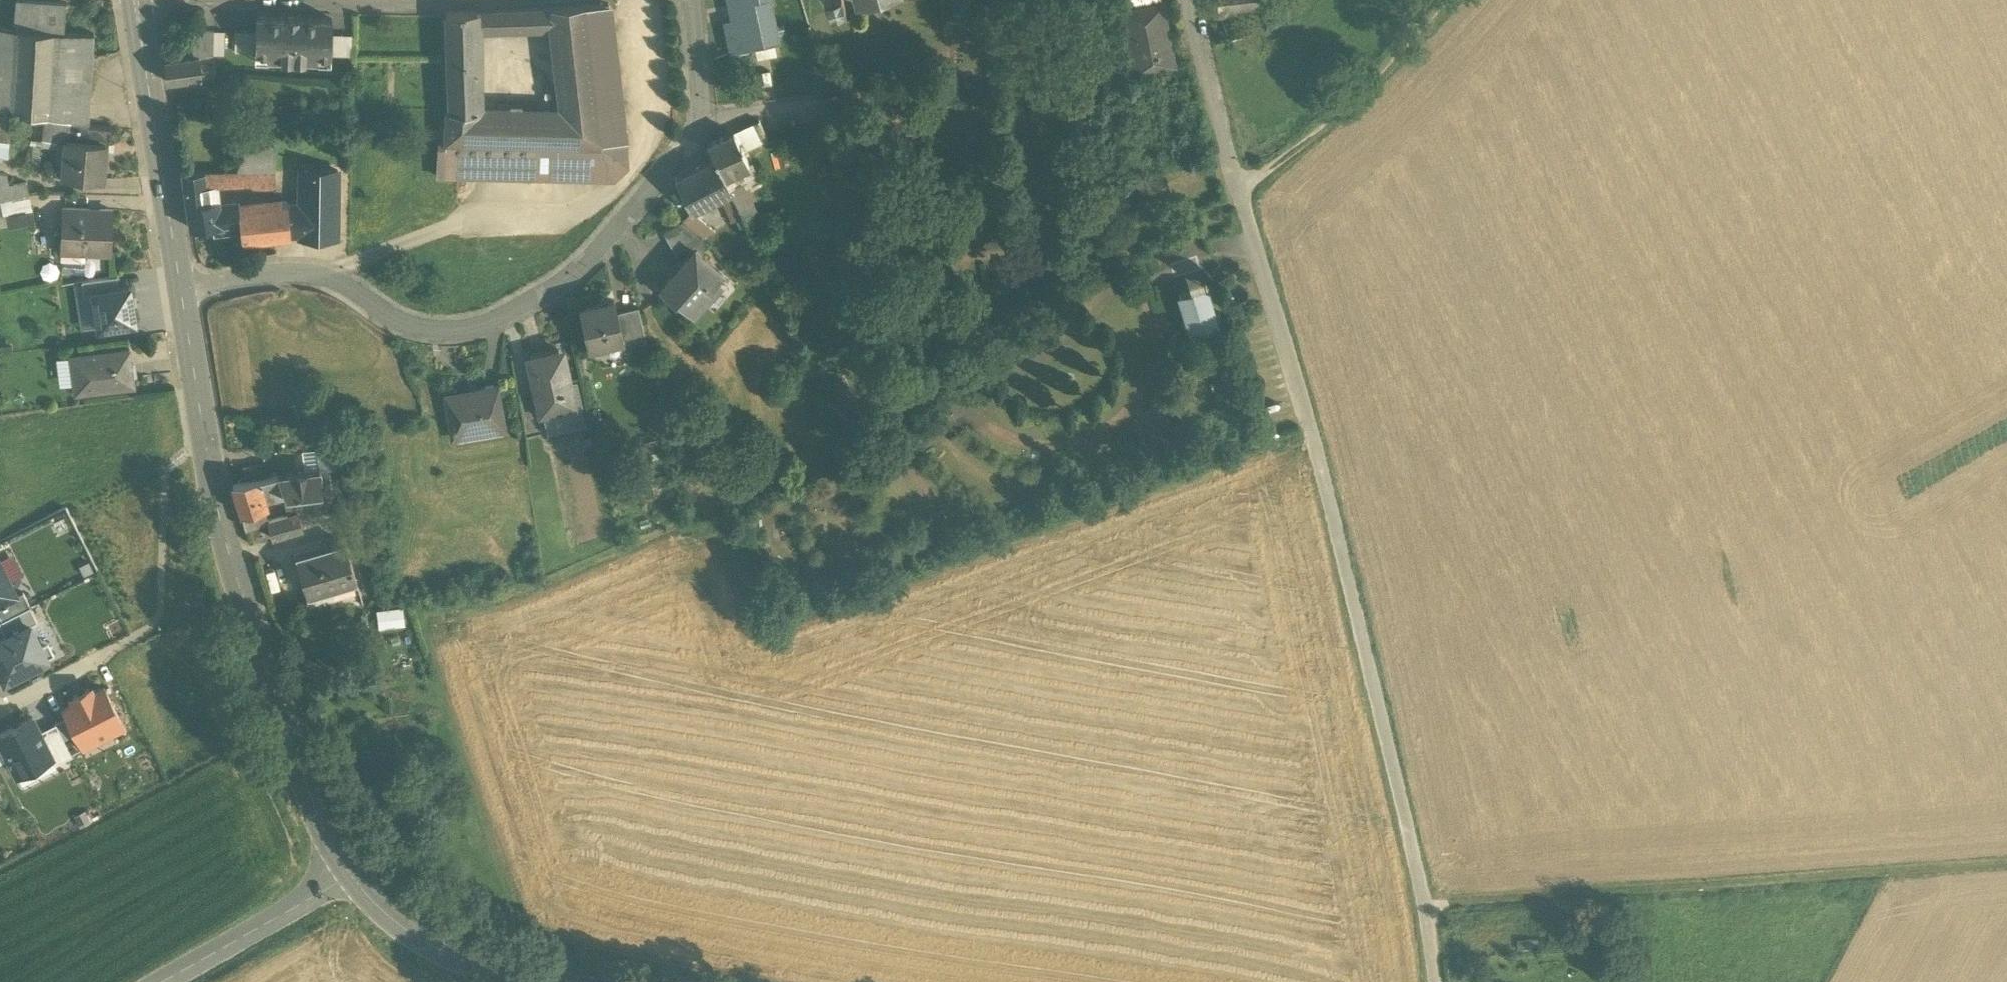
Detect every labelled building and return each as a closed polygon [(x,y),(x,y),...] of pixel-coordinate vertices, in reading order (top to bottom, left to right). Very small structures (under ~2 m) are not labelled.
[(732,21),(724,23),(731,55),(781,45),(771,0),(728,0),(732,21)] [(1123,11),(1161,3),(1161,0),(1120,0),(1123,11)] [(1217,12),(1267,6),(1266,0),(1216,0),(1217,12)] [(66,5),(15,1),(13,31),(19,32),(19,31),(54,33),(64,34),(66,5)] [(1161,3),(1123,11),(1135,72),(1174,64),(1161,3)] [(624,147),(608,7),(584,8),(587,26),(597,115),(601,146),(624,147)] [(584,8),(477,14),(478,32),(553,28),(587,26),(584,8)] [(477,14),(446,15),(449,113),(478,114),(478,112),(479,86),(478,32),(477,14)] [(332,21),(255,18),(254,34),(254,55),(267,56),(267,62),(317,64),(317,58),(331,58),(332,37),(332,21)] [(587,26),(553,28),(564,114),(597,115),(587,26)] [(0,31),(0,110),(14,112),(19,32),(13,31),(0,31)] [(54,33),(19,31),(19,32),(14,112),(46,118),(48,119),(54,33)] [(64,34),(54,33),(48,119),(68,123),(92,125),(93,125),(93,36),(64,34)] [(213,34),(193,33),(190,60),(213,57),(213,34)] [(225,57),(225,34),(213,34),(213,57),(225,57)] [(245,34),(235,34),(234,54),(244,55),(245,34)] [(254,34),(245,34),(244,55),(254,55),(254,34)] [(342,37),(332,37),(331,58),(341,58),(342,37)] [(352,38),(342,37),(341,58),(352,59),(352,38)] [(190,60),(165,62),(166,83),(216,77),(213,57),(190,60)] [(449,113),(448,113),(446,145),(601,146),(597,115),(564,114),(478,112),(478,114),(449,113)] [(48,119),(46,118),(42,141),(58,144),(66,145),(68,123),(48,119)] [(92,125),(68,123),(66,145),(58,144),(55,176),(66,180),(103,183),(105,164),(108,165),(112,131),(89,129),(92,125)] [(11,141),(0,141),(0,157),(11,157),(11,141)] [(626,168),(624,147),(601,146),(446,145),(434,144),(435,182),(545,181),(546,186),(613,186),(626,168)] [(275,148),(239,148),(239,172),(241,172),(251,172),(251,171),(275,172),(275,148)] [(715,163),(677,182),(693,215),(731,196),(724,181),(715,163)] [(251,171),(251,172),(252,186),(252,187),(275,187),(275,172),(251,171)] [(338,171),(301,171),(300,206),(303,206),(302,236),(302,239),(337,240),(338,171)] [(239,172),(182,173),(184,190),(205,188),(219,187),(252,186),(251,172),(241,172),(239,172)] [(28,183),(2,190),(5,202),(31,196),(28,183)] [(206,205),(205,188),(184,190),(190,231),(214,228),(216,237),(242,234),(240,211),(240,207),(220,210),(220,204),(206,205)] [(5,202),(4,203),(7,216),(33,210),(30,198),(5,202)] [(287,206),(240,211),(242,234),(243,243),(290,237),(287,206)] [(300,206),(287,206),(290,237),(302,236),(303,206),(300,206)] [(111,212),(64,210),(63,246),(84,246),(83,256),(110,257),(111,212)] [(1214,214),(1202,218),(1206,230),(1218,227),(1214,214)] [(716,235),(693,215),(684,225),(703,242),(716,235)] [(703,242),(684,225),(664,236),(676,256),(686,251),(693,256),(696,252),(702,258),(711,248),(703,242)] [(693,256),(662,292),(686,314),(695,322),(705,311),(713,302),(723,290),(716,285),(724,276),(702,258),(696,252),(693,256)] [(83,297),(93,296),(119,292),(117,279),(81,285),(83,297)] [(130,290),(119,292),(93,296),(98,332),(135,327),(130,290)] [(1186,325),(1180,326),(1184,333),(1190,338),(1198,341),(1205,340),(1212,336),(1217,330),(1220,323),(1219,315),(1213,317),(1205,290),(1178,298),(1186,325)] [(616,305),(582,313),(591,352),(625,344),(625,342),(619,316),(616,305)] [(640,312),(619,316),(625,342),(646,337),(640,312)] [(568,383),(560,352),(531,359),(539,390),(535,391),(542,420),(580,411),(573,382),(568,383)] [(129,354),(70,361),(75,397),(97,394),(97,390),(133,385),(132,383),(135,383),(133,369),(131,369),(129,354)] [(485,389),(448,396),(454,432),(504,423),(498,387),(485,389)] [(267,480),(265,469),(244,471),(245,482),(267,480)] [(320,473),(322,494),(339,492),(338,482),(337,471),(320,473)] [(320,473),(279,479),(286,498),(294,497),(322,494),(320,473)] [(279,479),(260,484),(265,503),(284,499),(286,498),(279,479)] [(349,481),(338,482),(339,492),(350,490),(349,481)] [(260,484),(233,488),(242,519),(265,513),(263,504),(265,503),(260,484)] [(298,517),(300,522),(337,512),(333,493),(322,494),(294,497),(298,517)] [(284,499),(289,520),(298,517),(294,497),(286,498),(284,499)] [(289,520),(267,527),(273,543),(304,534),(300,522),(298,517),(289,520)] [(347,545),(297,559),(308,591),(326,586),(328,593),(358,585),(347,545)] [(17,597),(16,595),(0,564),(0,605),(17,597)] [(358,585),(328,593),(326,586),(308,591),(309,595),(307,607),(356,606),(364,604),(358,585)] [(2,620),(30,606),(23,592),(16,595),(17,597),(0,605),(0,617),(2,620)] [(2,620),(0,621),(0,625),(6,637),(31,624),(38,621),(30,606),(2,620)] [(400,609),(380,610),(381,629),(401,628),(400,609)] [(31,624),(6,637),(0,640),(0,670),(5,680),(48,658),(31,624)] [(65,707),(69,716),(85,746),(86,748),(126,728),(105,687),(95,692),(93,687),(73,697),(75,702),(65,707)] [(16,777),(53,758),(55,757),(41,730),(33,715),(0,732),(0,746),(16,777)] [(69,716),(56,723),(72,753),(85,746),(69,716)] [(56,723),(41,730),(55,757),(53,758),(55,762),(72,753),(56,723)] [(1538,938),(1519,939),(1519,948),(1538,946),(1538,938)]
